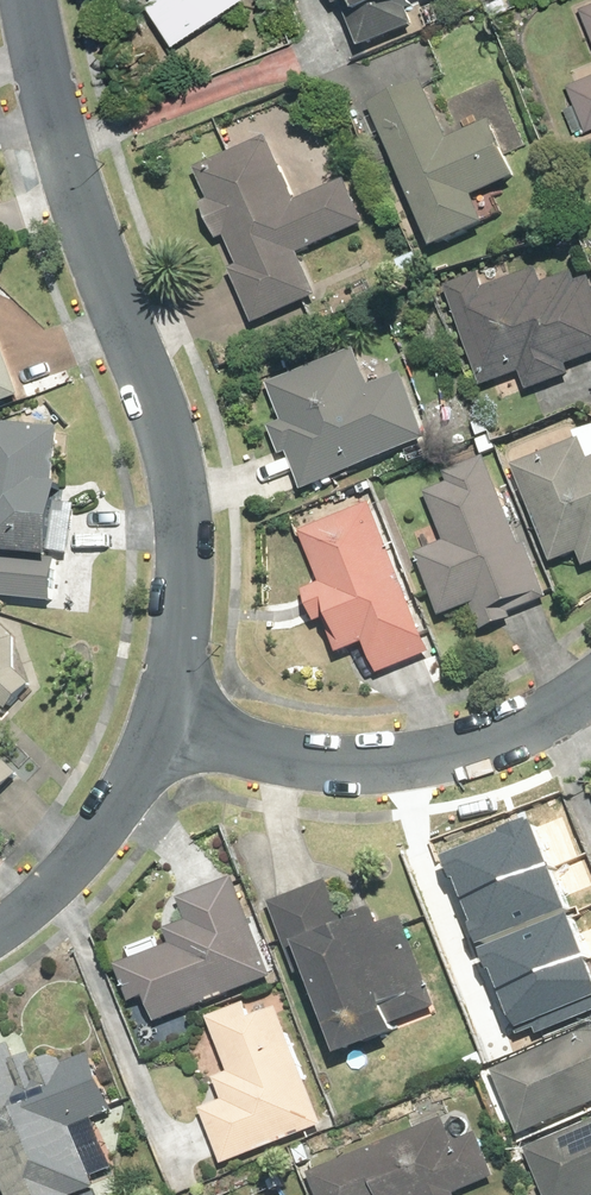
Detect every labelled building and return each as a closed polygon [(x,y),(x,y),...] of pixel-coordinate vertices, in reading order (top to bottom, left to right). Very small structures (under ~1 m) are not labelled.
[(170,6),(161,11),(191,57),(264,10),(258,0),(166,0),(170,6)] [(341,11),(351,7),(369,53),(421,31),(414,14),(449,0),(337,0),(341,11)] [(575,87),(590,126),(590,80),(575,87)] [(427,83),(374,107),(443,260),(496,236),(483,208),(526,188),(497,124),(454,144),(427,83)] [(271,141),(215,166),(229,196),(203,208),(220,244),(230,240),(243,268),(234,273),(261,332),(325,303),(305,260),(370,230),(349,184),(300,207),(284,171),(308,161),(295,132),(272,142),(271,141)] [(486,395),(525,381),(532,400),(578,383),(575,374),(590,368),(590,284),(583,287),(579,277),(549,288),(543,273),(490,293),(482,273),(445,287),(486,395)] [(26,404),(0,336),(0,414),(26,404)] [(293,457),(310,499),(437,448),(409,379),(375,393),(358,351),(269,387),(285,427),(274,431),(286,459),(293,457)] [(0,427),(0,591),(61,596),(70,492),(59,491),(64,432),(0,427)] [(586,440),(517,471),(561,571),(586,560),(590,571),(590,452),(586,440)] [(494,469),(429,495),(449,546),(420,558),(447,625),(478,612),(489,640),(520,628),(516,620),(554,605),(532,550),(527,552),(494,469)] [(377,507),(306,535),(328,589),(309,596),(322,629),(331,625),(346,662),(373,652),(383,678),(437,657),(377,507)] [(42,753),(6,721),(41,682),(33,639),(22,619),(0,614),(0,799),(42,753)] [(528,821),(439,856),(447,877),(451,876),(460,898),(546,864),(528,821)] [(465,921),(474,942),(563,907),(546,864),(460,898),(469,920),(465,921)] [(142,989),(151,1014),(271,970),(234,872),(177,893),(184,913),(162,921),(169,938),(116,958),(129,994),(142,989)] [(307,963),(340,1048),(402,1024),(398,1013),(437,998),(402,909),(383,916),(376,898),(343,911),(327,873),(269,896),(297,967),(307,963)] [(582,961),(565,918),(547,925),(545,918),(472,947),(477,961),(483,958),(498,995),(582,961)] [(516,1039),(534,1032),(536,1038),(590,1016),(590,982),(582,961),(498,995),(516,1039)] [(273,993),(207,1019),(229,1075),(213,1081),(221,1101),(198,1110),(222,1170),(327,1129),(273,993)] [(493,1067),(523,1131),(590,1100),(590,1022),(493,1067)] [(0,1040),(0,1172),(9,1194),(73,1194),(71,1191),(95,1181),(71,1120),(114,1103),(91,1045),(64,1055),(49,1048),(33,1052),(29,1044),(16,1049),(11,1036),(0,1040)] [(307,1166),(318,1194),(453,1194),(458,1193),(456,1186),(495,1171),(477,1127),(453,1136),(443,1112),(307,1166)] [(547,1194),(583,1194),(590,1192),(590,1118),(526,1146),(547,1194)]
